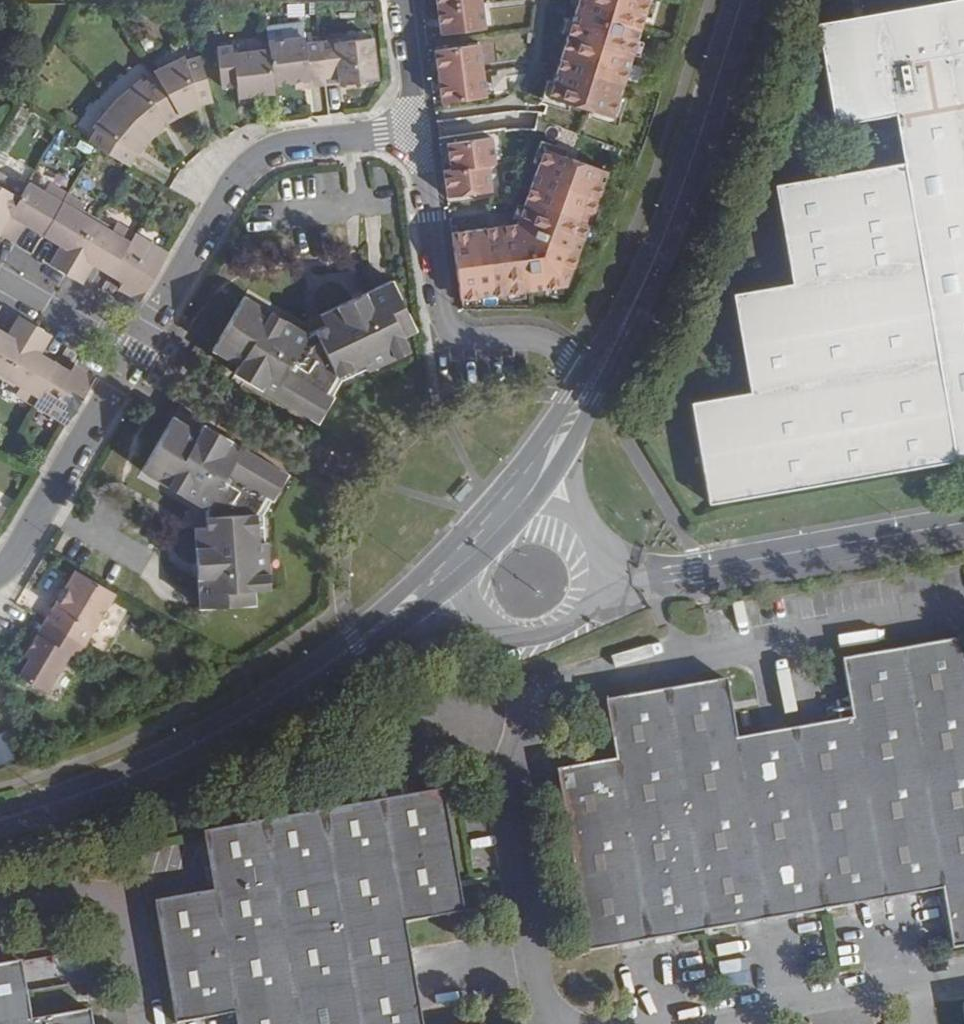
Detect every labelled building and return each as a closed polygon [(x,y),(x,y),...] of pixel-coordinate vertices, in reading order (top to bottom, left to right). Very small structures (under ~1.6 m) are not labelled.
[(441,35),(486,29),(482,0),(436,0),(441,35)] [(574,22),(569,36),(554,83),(549,97),(566,103),(597,113),(613,119),(620,98),(634,56),(638,43),(646,18),(651,4),(652,0),(581,0),(574,22)] [(655,6),(651,4),(646,18),(651,19),(655,6)] [(915,468),(963,460),(963,4),(819,28),(836,127),(899,117),(907,166),(864,173),(915,468)] [(569,36),(574,22),(569,21),(564,34),(569,36)] [(302,29),(267,32),(268,45),(303,41),(302,29)] [(273,87),(297,84),(312,83),(311,80),(325,79),(320,45),(304,47),(303,41),(268,45),(269,52),(273,87)] [(341,77),(343,88),(380,83),(375,42),(340,45),(335,44),(320,45),(325,79),(341,77)] [(643,45),(638,43),(634,56),(639,58),(643,45)] [(479,46),(434,51),(439,103),(485,98),(479,46)] [(255,96),(274,95),(273,87),(269,52),(236,56),(235,48),(219,50),(223,88),(238,86),(239,98),(255,96)] [(206,104),(213,102),(200,59),(185,63),(183,59),(154,73),(156,77),(178,115),(185,113),(191,109),(189,106),(195,104),(197,107),(201,105),(206,104)] [(178,115),(156,77),(142,85),(139,82),(113,102),(149,139),(154,135),(158,130),(160,129),(157,125),(161,122),(164,125),(170,121),(175,118),(178,115)] [(325,79),(326,89),(343,88),(341,77),(325,79)] [(297,92),(326,89),(325,79),(311,80),(312,83),(297,84),(297,92)] [(549,97),(554,83),(549,82),(542,103),(564,110),(566,103),(549,97)] [(255,103),(255,96),(239,98),(239,104),(255,103)] [(613,119),(597,113),(595,119),(617,126),(626,100),(620,98),(613,119)] [(149,139),(113,102),(91,128),(94,131),(87,144),(95,148),(127,167),(136,153),(133,150),(136,146),(139,148),(146,142),(149,139)] [(448,195),(492,190),(489,164),(495,163),(492,138),(446,143),(450,168),(445,169),(448,195)] [(518,219),(517,223),(454,231),(463,298),(510,292),(525,290),(547,287),(562,285),(568,284),(584,239),(589,227),(609,174),(544,149),(531,184),(526,197),(523,206),(518,219)] [(0,231),(26,188),(0,172),(0,232),(0,231)] [(718,502),(915,468),(864,173),(787,186),(803,285),(744,295),(761,394),(701,404),(718,502)] [(526,197),(531,184),(527,182),(522,195),(526,197)] [(44,235),(67,195),(48,184),(43,191),(29,183),(26,188),(0,231),(15,240),(25,224),(44,235)] [(66,276),(96,223),(80,213),(85,206),(67,195),(44,235),(60,245),(49,266),(66,276)] [(518,219),(523,206),(519,204),(514,217),(518,219)] [(92,263),(111,276),(135,235),(116,225),(112,232),(96,223),(66,276),(79,284),(92,263)] [(594,229),(589,227),(584,239),(589,241),(594,229)] [(118,290),(139,303),(167,255),(135,235),(111,276),(123,282),(118,290)] [(240,365),(236,372),(326,426),(348,389),(413,358),(403,336),(416,330),(393,281),(323,314),(328,327),(311,335),(245,297),(214,349),(240,365)] [(6,376),(37,325),(22,316),(10,336),(0,330),(0,373),(6,376)] [(18,395),(36,405),(60,365),(42,354),(53,334),(37,325),(6,376),(22,387),(18,395)] [(36,405),(67,423),(95,377),(75,366),(72,372),(60,365),(36,405)] [(208,528),(196,529),(201,607),(254,603),(253,589),(278,587),(274,515),(295,478),(204,424),(200,431),(173,417),(142,469),(205,507),(208,528)] [(116,594),(76,570),(45,622),(53,626),(85,646),(116,594)] [(53,626),(45,622),(38,633),(46,637),(53,626)] [(46,637),(38,633),(35,638),(30,647),(24,657),(27,659),(17,676),(46,694),(70,653),(79,659),(86,646),(85,646),(53,626),(46,637)] [(30,647),(35,638),(30,636),(25,645),(30,647)] [(562,771),(593,949),(948,888),(958,947),(963,946),(963,640),(847,660),(858,720),(739,740),(728,681),(610,702),(620,761),(562,771)] [(16,760),(8,732),(0,735),(0,764),(16,760)] [(204,834),(215,896),(158,906),(178,1023),(184,1023),(236,1016),(237,1023),(425,1023),(406,919),(465,908),(444,791),(204,834)] [(0,965),(0,1023),(90,1023),(88,1010),(30,1019),(21,961),(0,965)] [(420,977),(421,999),(448,997),(447,976),(420,977)]
